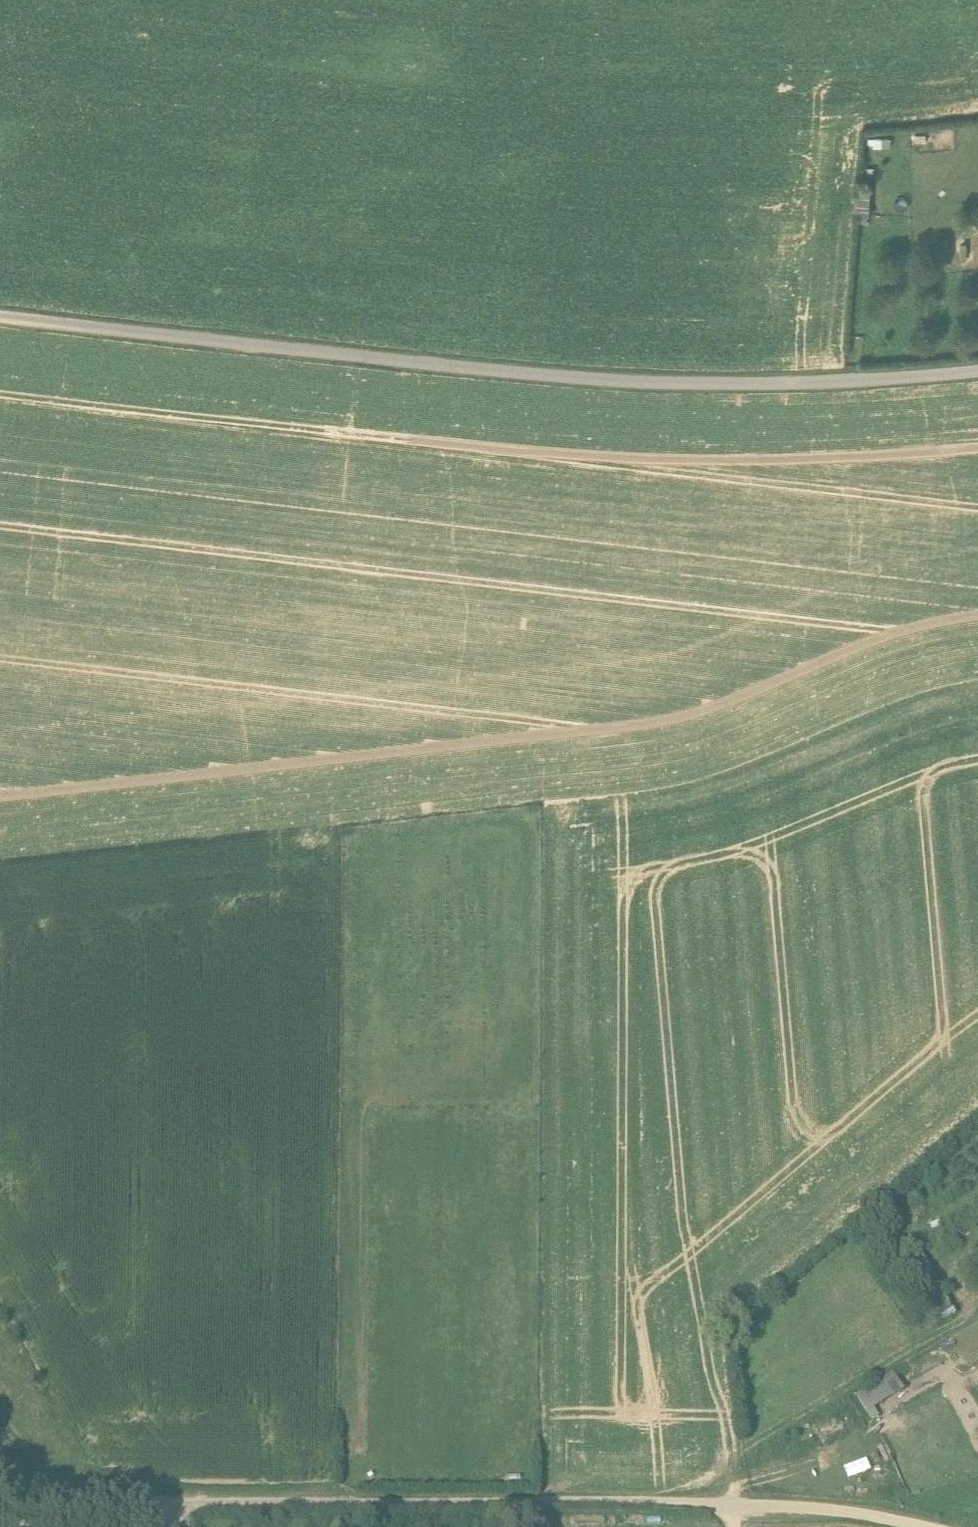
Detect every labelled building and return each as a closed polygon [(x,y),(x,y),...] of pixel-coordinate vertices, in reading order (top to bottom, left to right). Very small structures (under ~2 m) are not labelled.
[(868,1414),(903,1393),(893,1374),(857,1396),(868,1414)]
